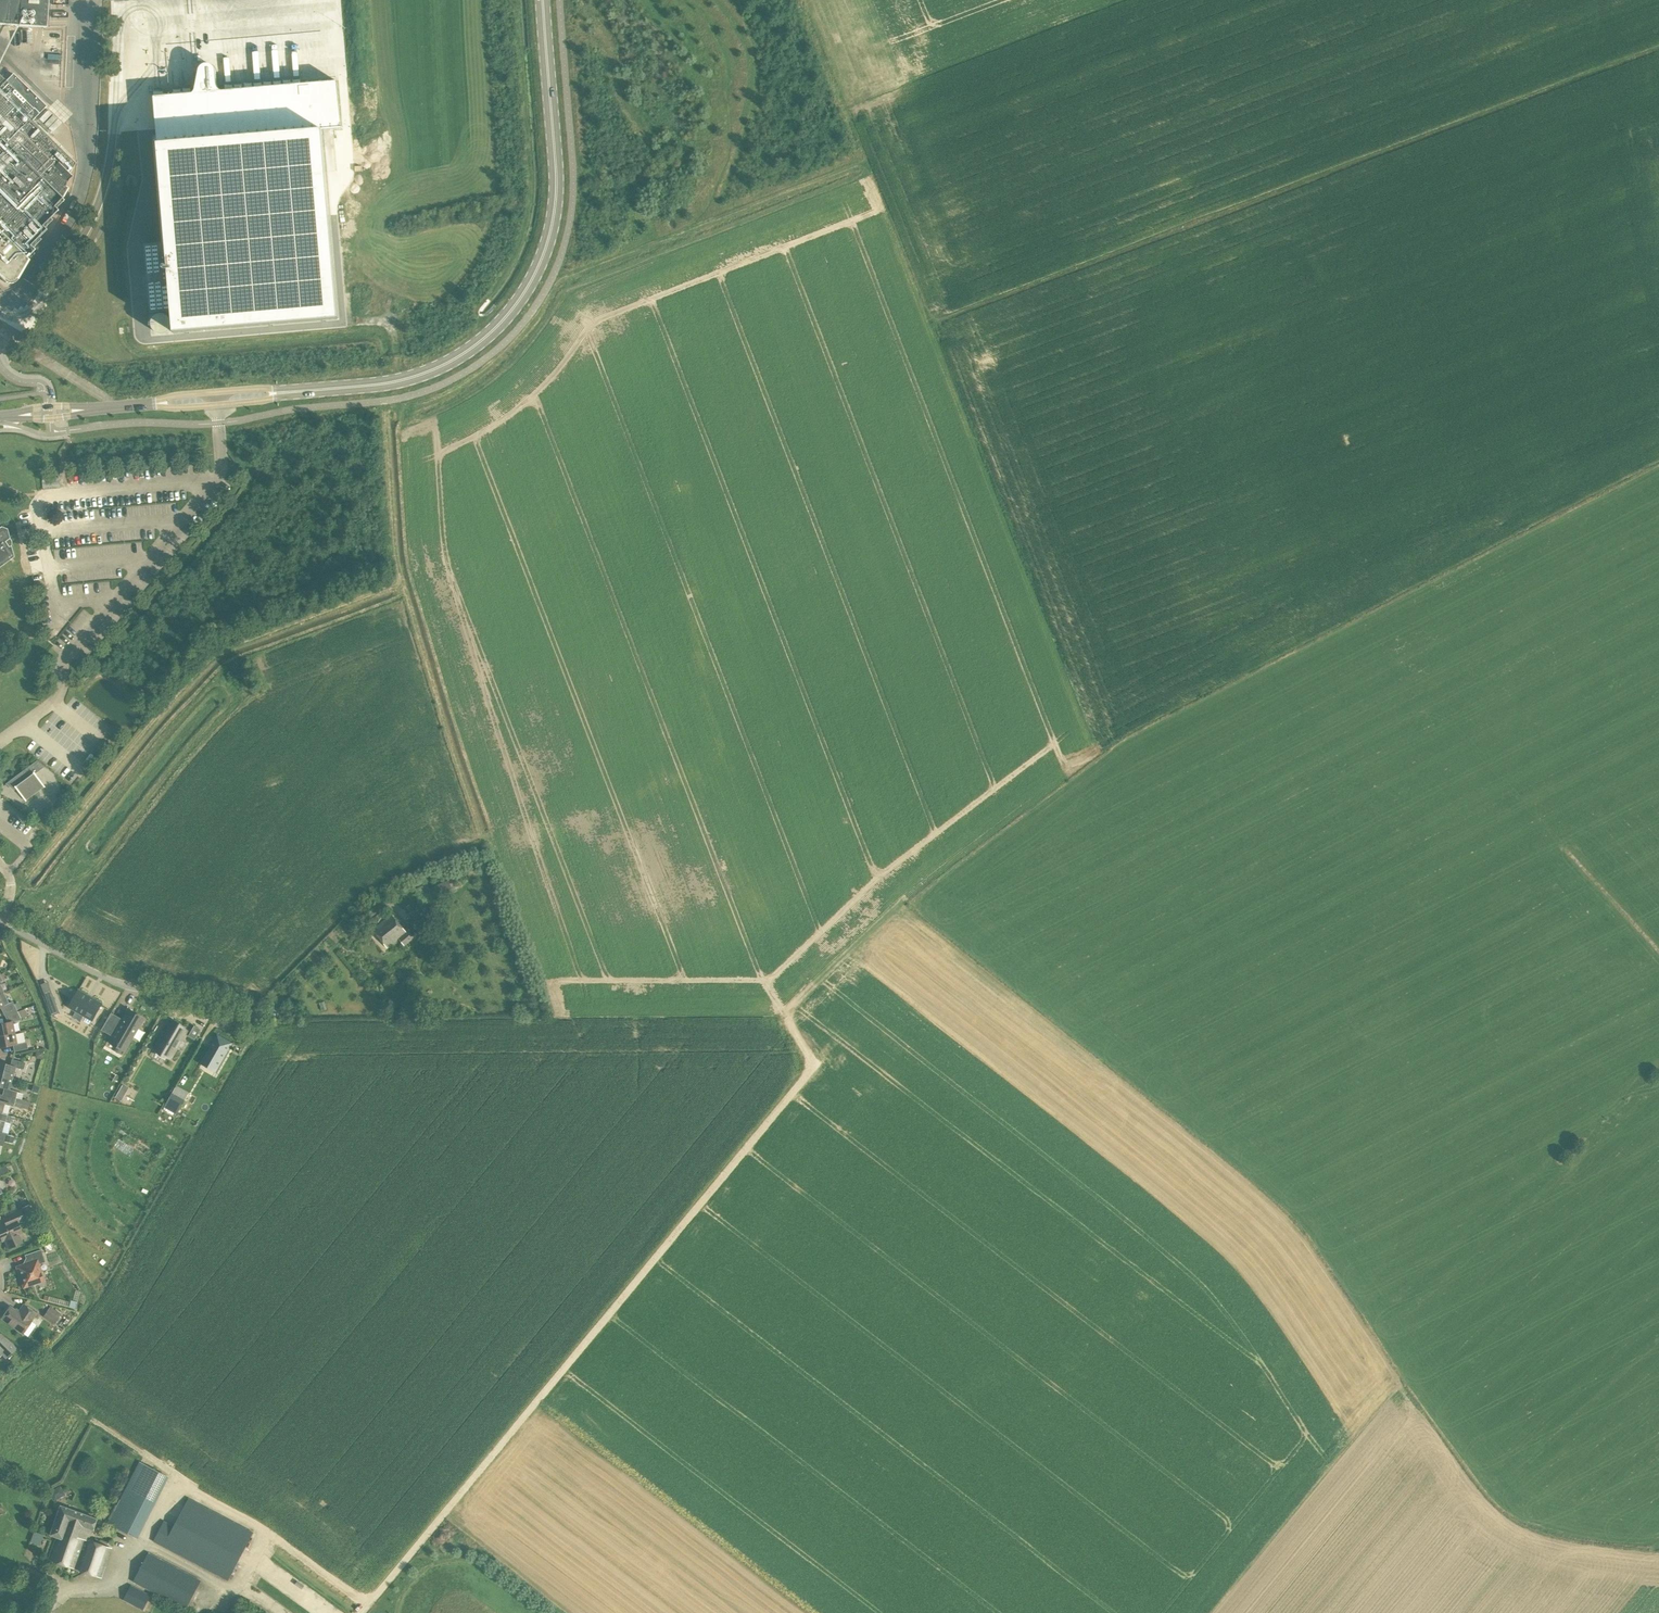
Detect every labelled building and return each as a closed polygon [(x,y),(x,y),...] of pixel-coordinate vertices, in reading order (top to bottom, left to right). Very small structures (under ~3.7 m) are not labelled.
[(46,27),(48,0),(0,0),(0,24),(46,27)] [(192,95),(154,98),(166,243),(144,245),(150,313),(172,311),(174,333),(339,318),(322,130),(342,129),(337,81),(230,90),(224,91),(222,91),(220,91),(219,90),(218,89),(217,87),(217,86),(217,84),(216,73),(215,71),(215,69),(214,68),(213,66),(211,65),(209,65),(207,64),(205,64),(203,65),(201,66),(200,68),(199,70),(195,90),(195,92),(193,94),(192,95)] [(3,281),(4,282),(5,283),(6,283),(8,284),(9,284),(11,283),(12,283),(14,282),(15,282),(16,281),(17,279),(28,260),(26,258),(34,250),(32,248),(40,240),(38,238),(46,230),(44,228),(51,220),(50,218),(57,210),(55,208),(63,200),(61,198),(67,188),(66,187),(70,175),(68,174),(74,164),(25,115),(33,108),(6,81),(0,87),(0,278),(3,281)] [(51,111),(41,116),(44,123),(55,118),(51,111)] [(29,403),(17,404),(17,412),(29,412),(29,403)] [(4,542),(9,538),(6,529),(0,527),(0,566),(13,557),(10,546),(8,546),(4,542)] [(47,768),(37,760),(4,785),(4,786),(10,782),(14,788),(16,787),(26,801),(27,801),(26,799),(44,786),(45,787),(46,787),(35,773),(44,766),(47,769),(47,768)] [(441,896),(457,889),(452,879),(437,885),(441,896)] [(429,888),(417,894),(421,904),(433,899),(429,888)] [(405,932),(391,915),(373,930),(387,947),(398,938),(404,945),(414,937),(408,930),(405,932)] [(51,989),(43,992),(49,1008),(57,1005),(51,989)] [(102,1004),(79,990),(70,1005),(93,1019),(102,1004)] [(17,1011),(12,1001),(8,1003),(3,992),(0,994),(0,1008),(5,1017),(17,1011)] [(15,1035),(12,1021),(21,1020),(17,1011),(5,1017),(8,1022),(0,1024),(0,1038),(15,1035)] [(133,1035),(142,1019),(127,1011),(112,1038),(124,1045),(130,1034),(133,1035)] [(103,1027),(112,1032),(117,1024),(107,1019),(103,1027)] [(180,1036),(160,1024),(141,1058),(160,1069),(168,1057),(165,1055),(172,1042),(175,1044),(180,1036)] [(201,1029),(194,1026),(188,1036),(195,1040),(201,1029)] [(0,1038),(0,1048),(12,1046),(14,1052),(28,1049),(26,1042),(18,1044),(15,1035),(0,1038)] [(217,1038),(196,1073),(215,1084),(236,1049),(217,1038)] [(11,1079),(14,1067),(23,1069),(25,1062),(11,1059),(9,1066),(0,1063),(0,1076),(11,1079)] [(11,1079),(0,1076),(0,1088),(3,1089),(1,1095),(15,1099),(15,1098),(17,1091),(8,1089),(11,1079)] [(39,1087),(33,1085),(31,1091),(37,1093),(39,1087)] [(185,1099),(172,1092),(164,1107),(177,1114),(185,1099)] [(15,1099),(1,1095),(0,1100),(0,1114),(6,1115),(6,1114),(9,1103),(13,1104),(13,1106),(27,1109),(29,1102),(15,1098),(15,1099)] [(6,1114),(6,1115),(0,1114),(0,1133),(1,1133),(1,1132),(4,1121),(9,1122),(11,1116),(6,1114)] [(25,1216),(32,1213),(28,1204),(21,1208),(25,1216)] [(20,1210),(2,1218),(5,1224),(0,1226),(0,1237),(1,1241),(4,1239),(8,1248),(19,1243),(18,1243),(15,1235),(21,1232),(15,1219),(22,1216),(20,1210)] [(23,1288),(44,1280),(39,1264),(45,1262),(40,1249),(24,1255),(27,1263),(16,1267),(23,1288)] [(36,1314),(23,1305),(18,1312),(10,1307),(2,1318),(23,1333),(36,1314)] [(54,1324),(61,1314),(50,1306),(43,1316),(54,1324)] [(1,1334),(0,1335),(0,1353),(5,1358),(15,1348),(1,1334)] [(57,1497),(65,1491),(61,1485),(53,1491),(57,1497)] [(254,1532),(188,1497),(173,1525),(164,1521),(153,1541),(228,1581),(254,1532)] [(88,1541),(88,1540),(92,1529),(94,1530),(97,1519),(61,1505),(51,1535),(56,1537),(62,1539),(65,1533),(88,1541)] [(138,1539),(146,1523),(116,1508),(114,1511),(108,1523),(138,1539)] [(111,1548),(88,1540),(88,1541),(65,1533),(62,1539),(56,1537),(49,1559),(101,1577),(111,1548)] [(185,1609),(201,1580),(148,1552),(133,1582),(185,1609)] [(143,1610),(151,1595),(131,1585),(123,1600),(143,1610)]
